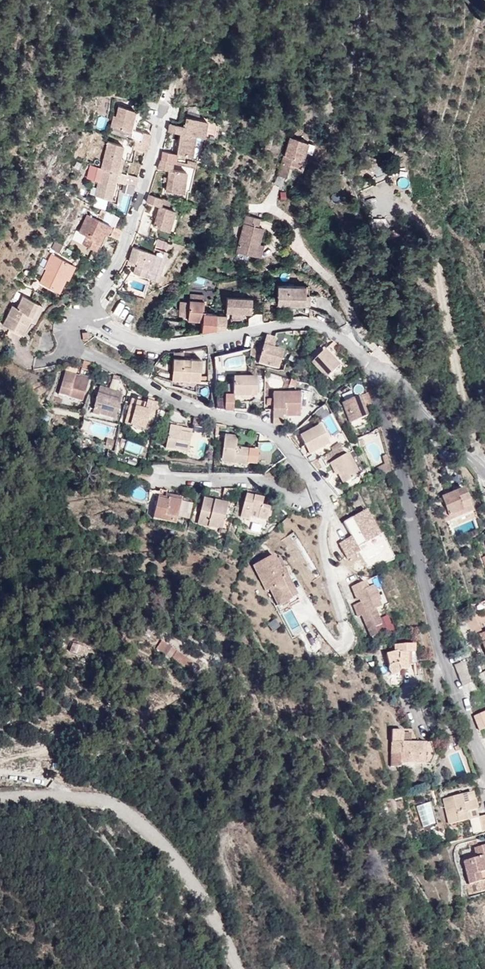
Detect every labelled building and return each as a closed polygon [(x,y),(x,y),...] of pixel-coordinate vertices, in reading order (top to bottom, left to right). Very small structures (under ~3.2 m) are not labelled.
[(148,148),(150,139),(137,136),(132,135),(136,115),(124,112),(121,121),(118,119),(114,130),(125,133),(122,141),(136,144),(148,148)] [(132,135),(137,136),(142,117),(136,115),(132,135)] [(201,139),(205,140),(208,123),(189,120),(187,128),(173,126),(171,135),(178,136),(201,139)] [(175,157),(162,155),(159,164),(172,166),(176,166),(177,158),(197,161),(201,139),(178,136),(175,157)] [(122,141),(112,139),(110,147),(125,150),(119,175),(127,178),(134,153),(136,144),(122,141)] [(145,155),(148,148),(136,144),(134,153),(145,155)] [(306,148),(288,144),(277,182),(286,185),(289,172),(298,174),(306,148)] [(102,170),(102,171),(119,175),(125,150),(110,147),(104,166),(102,170)] [(369,175),(376,178),(381,169),(367,163),(359,181),(364,183),(369,175)] [(171,177),(172,166),(159,164),(156,175),(165,176),(163,196),(185,199),(187,178),(171,177)] [(353,167),(341,171),(345,181),(357,175),(353,167)] [(119,175),(102,171),(99,181),(94,179),(89,196),(110,202),(116,184),(122,186),(135,190),(138,181),(127,178),(119,175)] [(373,187),(376,178),(369,175),(364,183),(373,187)] [(116,184),(110,202),(117,204),(122,186),(116,184)] [(162,203),(148,199),(142,218),(150,220),(149,229),(172,235),(178,215),(160,210),(162,203)] [(257,235),(260,223),(249,220),(239,260),(256,263),(259,251),(263,236),(257,235)] [(106,229),(84,221),(76,240),(85,244),(82,251),(100,258),(103,248),(99,246),(106,229)] [(107,240),(117,244),(120,234),(112,230),(107,240)] [(392,237),(381,243),(385,248),(395,243),(392,237)] [(149,252),(132,246),(126,263),(133,266),(132,272),(156,281),(164,252),(151,247),(149,252)] [(259,251),(256,263),(262,264),(265,252),(259,251)] [(61,280),(69,266),(51,257),(43,271),(46,273),(39,285),(53,294),(61,280)] [(74,269),(69,266),(61,280),(66,283),(74,269)] [(70,292),(64,301),(75,306),(79,298),(70,292)] [(297,310),(297,292),(270,292),(271,310),(297,310)] [(36,307),(21,300),(15,312),(9,310),(0,326),(0,329),(18,339),(26,325),(36,307)] [(251,300),(227,301),(226,315),(251,315),(251,300)] [(41,310),(36,307),(26,325),(31,328),(41,310)] [(204,328),(204,336),(215,332),(215,319),(205,320),(205,309),(191,309),(190,328),(204,328)] [(215,319),(215,332),(227,330),(227,319),(215,319)] [(36,356),(48,362),(54,351),(42,345),(36,356)] [(273,349),(264,346),(257,368),(275,374),(280,358),(271,356),(273,349)] [(334,361),(342,354),(336,348),(329,355),(334,361)] [(217,371),(249,369),(248,354),(216,356),(217,371)] [(342,370),(334,361),(329,355),(324,358),(337,374),(342,370)] [(183,356),(173,358),(172,370),(189,371),(190,363),(183,362),(183,356)] [(326,385),(337,374),(324,358),(312,369),(326,385)] [(89,373),(91,366),(82,363),(79,370),(89,373)] [(189,371),(172,370),(171,385),(200,386),(202,364),(190,363),(189,371)] [(87,382),(89,373),(79,370),(77,379),(87,382)] [(81,404),(87,382),(77,379),(76,382),(63,378),(58,398),(81,404)] [(253,399),(254,390),(254,381),(230,379),(230,398),(253,399)] [(254,390),(262,390),(263,382),(254,381),(254,390)] [(110,392),(118,394),(120,386),(113,384),(110,392)] [(120,395),(118,394),(110,392),(97,390),(93,412),(101,414),(100,416),(115,419),(120,395)] [(295,396),(268,395),(268,426),(277,427),(277,418),(295,420),(295,396)] [(222,413),(229,413),(230,398),(221,398),(222,413)] [(360,406),(358,400),(341,407),(350,428),(366,421),(360,406)] [(147,417),(130,415),(127,433),(147,437),(148,430),(155,431),(159,406),(148,404),(148,409),(147,417)] [(131,406),(130,415),(147,417),(148,409),(131,406)] [(82,432),(113,438),(116,424),(85,418),(82,432)] [(198,433),(199,425),(190,423),(189,432),(198,433)] [(320,430),(298,440),(307,458),(328,449),(320,430)] [(176,442),(178,434),(165,432),(163,453),(185,456),(187,444),(176,442)] [(188,435),(178,434),(176,442),(187,444),(188,435)] [(247,468),(249,454),(236,453),(236,442),(225,441),(223,466),(247,468)] [(344,463),(339,452),(321,460),(326,470),(344,463)] [(260,455),(249,454),(247,468),(258,469),(260,455)] [(344,463),(326,470),(332,482),(336,481),(340,490),(354,483),(344,463)] [(449,478),(429,484),(437,511),(457,505),(449,478)] [(251,496),(244,493),(236,519),(243,522),(245,518),(252,521),(251,525),(260,528),(265,513),(256,510),(258,504),(249,501),(251,496)] [(174,532),(176,525),(181,510),(166,505),(167,499),(165,498),(160,498),(153,525),(174,532)] [(166,505),(181,510),(183,504),(167,499),(166,505)] [(224,508),(199,501),(193,525),(217,532),(224,508)] [(176,525),(186,529),(191,513),(181,510),(176,525)] [(369,511),(344,521),(357,552),(381,542),(369,511)] [(273,566),(252,574),(260,596),(265,594),(272,612),(291,604),(280,576),(277,577),(273,566)] [(358,586),(345,591),(350,605),(354,604),(358,618),(374,613),(367,591),(360,594),(358,586)] [(460,629),(472,661),(484,656),(484,634),(480,622),(460,629)] [(389,677),(418,675),(416,651),(395,653),(396,659),(388,660),(389,677)] [(174,656),(170,662),(189,673),(193,666),(174,656)] [(464,660),(455,663),(462,682),(472,679),(464,660)] [(475,718),(480,734),(484,733),(484,715),(475,718)] [(400,731),(389,731),(387,766),(397,766),(397,763),(416,765),(416,755),(420,755),(421,745),(400,743),(400,731)] [(457,818),(484,812),(480,789),(453,794),(457,818)] [(420,807),(422,829),(434,828),(432,806),(420,807)] [(470,891),(484,885),(484,842),(471,846),(474,857),(464,861),(471,881),(467,882),(470,891)]
